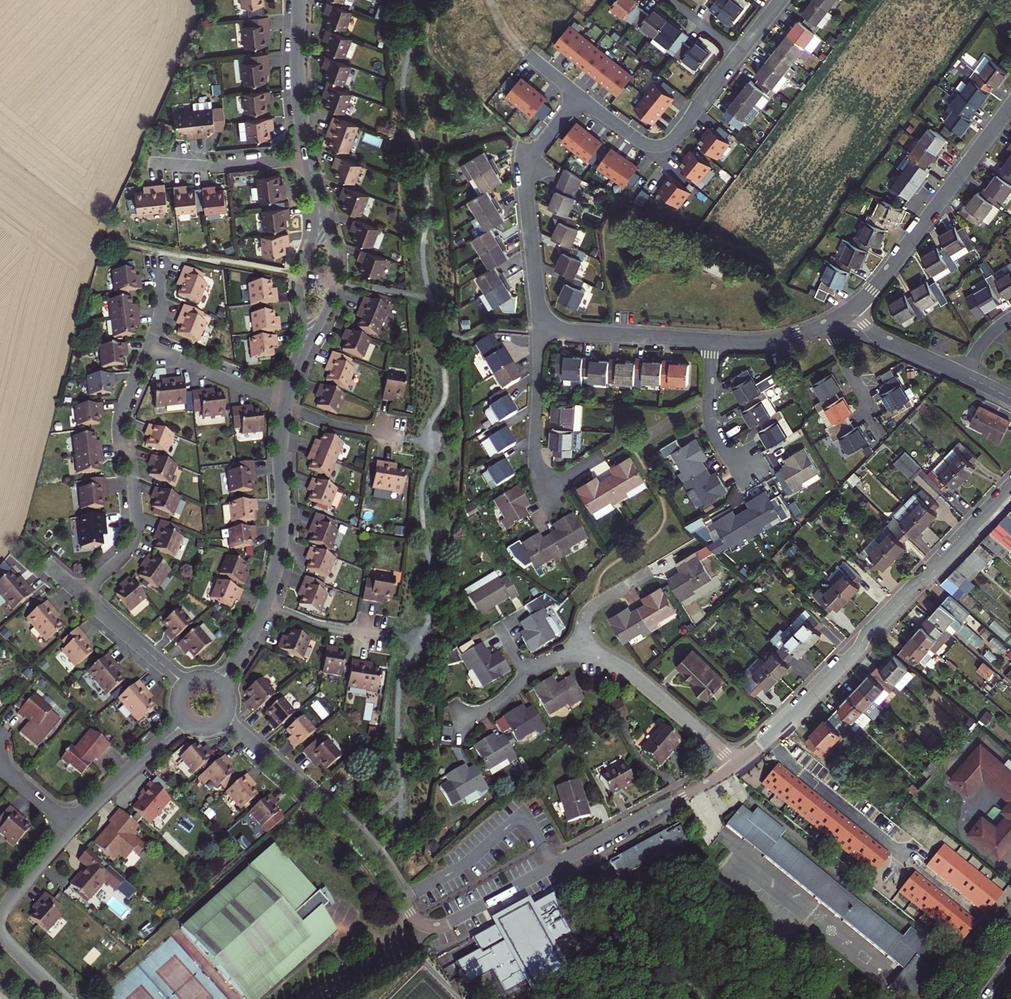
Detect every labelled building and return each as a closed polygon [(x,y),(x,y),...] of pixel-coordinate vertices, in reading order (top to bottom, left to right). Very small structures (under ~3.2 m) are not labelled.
[(633,23),(642,11),(636,6),(639,1),(637,0),(617,0),(612,6),(633,23)] [(710,8),(717,0),(700,0),(710,8)] [(710,8),(720,16),(732,25),(748,3),(744,0),(717,0),(710,8)] [(802,23),(820,37),(826,30),(827,31),(838,18),(828,11),(814,0),(813,0),(806,10),(803,13),(807,16),(802,23)] [(828,11),(836,0),(814,0),(828,11)] [(325,22),(346,30),(352,12),(328,2),(325,9),(327,10),(326,14),(328,14),(325,22)] [(641,25),(655,36),(668,20),(660,14),(653,8),(648,15),(642,11),(633,23),(639,27),(641,25)] [(267,31),(270,31),(268,16),(248,18),(249,25),(243,26),(245,47),(267,45),(266,37),(268,36),(267,31)] [(679,28),(668,20),(655,36),(651,41),(666,53),(668,51),(674,55),(684,42),(689,36),(679,28)] [(789,27),(786,32),(805,47),(810,40),(817,45),(822,38),(820,37),(802,23),(799,21),(794,28),(791,26),(789,27)] [(568,55),(583,37),(570,27),(556,44),(562,50),(568,55)] [(345,57),(352,39),(327,29),(324,37),(326,37),(325,41),(327,41),(324,49),(332,52),(330,56),(337,59),(339,55),(342,56),(345,57)] [(794,60),(805,47),(786,32),(782,37),(781,38),(784,40),(778,48),(794,60)] [(595,47),(583,37),(568,55),(575,60),(581,65),(595,47)] [(684,42),(674,55),(680,60),(682,57),(697,69),(710,52),(702,46),(695,41),(691,47),(684,42)] [(608,57),(595,47),(581,65),(587,70),(593,75),(608,57)] [(768,55),(764,59),(783,74),(790,79),(796,72),(789,67),(794,60),(778,48),(772,56),(769,53),(768,55)] [(269,69),(267,53),(247,56),(248,63),(242,64),(244,85),(266,82),(265,74),(267,74),(267,69),(269,69)] [(970,76),(973,79),(989,91),(994,85),(997,87),(1002,81),(1008,72),(986,55),(975,70),(970,76)] [(344,84),(351,66),(326,56),(323,64),(325,65),(324,68),(326,68),(323,76),(344,84)] [(620,66),(608,57),(593,75),(600,80),(606,85),(620,66)] [(954,65),(970,76),(975,70),(958,58),(954,65)] [(773,88),(783,74),(764,59),(761,64),(760,65),(763,68),(757,75),(759,77),(773,88)] [(633,77),(620,66),(606,85),(612,90),(619,95),(633,77)] [(520,107),(535,89),(525,82),(522,79),(519,83),(510,77),(503,86),(511,93),(508,97),(520,107)] [(747,85),(740,94),(760,110),(771,96),(768,94),(773,88),(759,77),(755,83),(751,80),(747,85)] [(983,100),(989,91),(973,79),(962,93),(957,89),(952,95),(971,110),(975,104),(978,106),(983,100)] [(656,83),(646,96),(664,110),(670,102),(674,97),(671,94),(675,89),(665,81),(661,86),(656,83)] [(324,105),(344,113),(352,93),(327,84),(324,92),(326,93),(324,97),(326,98),(324,105)] [(543,96),(535,89),(520,107),(534,117),(536,115),(544,121),(553,109),(545,103),(548,99),(543,96)] [(243,93),(245,113),(267,110),(266,102),(268,102),(268,98),(270,98),(269,91),(243,93)] [(749,123),(760,110),(740,94),(732,105),(729,108),(724,114),(728,118),(741,128),(746,121),(749,123)] [(967,115),(971,110),(952,95),(947,102),(955,108),(945,122),(961,135),(967,128),(972,120),(967,115)] [(646,96),(636,109),(654,123),(660,116),(664,110),(646,96)] [(207,131),(223,129),(225,123),(223,107),(194,110),(197,136),(204,136),(204,133),(207,133),(207,131)] [(189,137),(197,136),(194,110),(175,112),(178,134),(185,133),(186,135),(189,135),(189,137)] [(328,144),(348,152),(356,132),(350,130),(352,123),(334,116),(328,131),(330,131),(329,136),(331,137),(328,144)] [(272,117),(246,120),(248,139),(248,140),(270,137),(269,129),(271,129),(271,126),(273,126),(272,117)] [(241,140),(248,139),(246,120),(239,121),(241,140)] [(576,151),(590,133),(583,128),(577,123),(563,141),(576,151)] [(716,131),(712,128),(705,136),(700,143),(718,157),(730,142),(726,139),(730,133),(721,125),(716,131)] [(946,125),(941,132),(946,137),(952,130),(946,125)] [(930,127),(920,141),(940,155),(942,152),(944,149),(941,147),(947,140),(930,127)] [(597,139),(590,133),(576,151),(589,161),(603,143),(597,139)] [(155,139),(153,144),(163,149),(165,144),(155,139)] [(940,155),(920,141),(910,155),(926,167),(932,159),(935,162),(937,159),(940,155)] [(613,177),(626,158),(619,153),(612,149),(609,153),(606,152),(601,160),(603,162),(600,168),(613,177)] [(712,165),(693,150),(687,158),(681,165),(700,180),(712,165)] [(497,165),(492,158),(489,160),(487,157),(484,152),(467,163),(476,177),(497,165)] [(900,169),(904,172),(923,186),(926,182),(927,180),(924,178),(930,170),(926,167),(910,155),(906,156),(899,165),(900,169)] [(354,183),(361,165),(336,156),(333,163),(336,164),(334,167),(336,168),(334,175),(354,183)] [(1008,162),(1003,168),(1001,166),(996,173),(998,175),(1010,184),(1010,157),(1008,162)] [(632,162),(626,158),(613,177),(627,186),(639,167),(632,162)] [(487,191),(502,182),(499,177),(497,173),(501,172),(497,165),(476,177),(485,192),(487,191)] [(704,180),(709,184),(718,169),(713,166),(704,180)] [(555,198),(550,207),(562,213),(568,215),(576,199),(571,197),(579,178),(565,168),(555,190),(558,191),(555,198)] [(915,190),(918,193),(921,189),(923,186),(904,172),(890,190),(898,196),(901,191),(910,198),(915,190)] [(259,200),(285,198),(284,190),(279,190),(279,184),(278,175),(256,178),(259,200)] [(1004,201),(1010,191),(1010,184),(998,175),(992,183),(988,189),(986,188),(981,194),(994,205),(997,202),(999,198),(1004,201)] [(691,191),(672,176),(669,181),(661,191),(679,206),(691,191)] [(479,195),(485,192),(476,177),(470,180),(479,195)] [(138,214),(168,210),(165,184),(150,186),(150,190),(144,191),(135,192),(138,214)] [(197,210),(195,188),(187,189),(187,187),(182,188),(182,185),(174,186),(177,212),(197,210)] [(647,185),(638,199),(646,204),(655,189),(647,185)] [(205,213),(226,211),(224,189),(216,190),(216,188),(211,188),(211,186),(202,187),(205,213)] [(346,214),(355,217),(357,213),(361,215),(368,195),(344,186),(341,193),(343,194),(341,199),(343,200),(341,207),(346,209),(348,210),(346,214)] [(499,204),(495,197),(492,199),(490,196),(487,191),(485,192),(479,195),(470,201),(479,216),(499,204)] [(961,213),(979,226),(984,220),(994,205),(981,194),(978,193),(972,201),(968,207),(966,206),(961,213)] [(887,222),(894,225),(898,218),(902,209),(883,200),(872,224),(883,229),(887,222)] [(491,229),(505,220),(502,215),(500,212),(503,210),(499,204),(479,216),(488,231),(491,229)] [(984,220),(989,224),(1000,209),(1000,208),(994,205),(984,220)] [(287,215),(290,215),(289,207),(263,210),(265,229),(287,227),(286,219),(288,219),(287,215)] [(558,228),(554,238),(566,243),(572,246),(579,229),(574,227),(578,219),(568,215),(562,213),(559,221),(561,221),(558,228)] [(479,216),(472,220),(481,235),(488,231),(479,216)] [(352,239),(372,247),(379,229),(354,219),(352,227),(354,227),(352,231),(355,231),(352,239)] [(872,224),(865,221),(857,237),(855,236),(851,244),(868,251),(870,245),(878,248),(881,241),(886,230),(883,229),(872,224)] [(949,231),(939,237),(946,247),(950,254),(966,244),(970,251),(976,247),(964,227),(957,230),(955,227),(949,231)] [(483,254),(503,241),(499,235),(496,237),(494,234),(491,229),(488,231),(481,235),(474,239),(483,254)] [(263,256),(285,253),(284,245),(286,245),(286,241),(288,241),(287,233),(261,236),(263,256)] [(495,266),(509,258),(505,253),(504,250),(507,248),(503,241),(483,254),(492,269),(495,266)] [(851,244),(848,242),(841,258),(834,255),(831,263),(849,271),(852,265),(859,269),(864,260),(868,251),(851,244)] [(562,259),(557,269),(569,274),(575,277),(583,260),(586,253),(581,250),(572,246),(566,243),(562,251),(565,252),(562,259)] [(954,261),(970,251),(966,244),(950,254),(954,261)] [(922,257),(932,275),(948,266),(952,271),(952,272),(958,268),(954,261),(950,254),(946,247),(940,251),(938,248),(932,251),(922,257)] [(359,269),(379,277),(386,259),(361,249),(359,257),(361,258),(360,261),(362,261),(359,269)] [(984,262),(980,264),(988,277),(992,274),(984,262)] [(845,280),(849,271),(831,263),(820,287),(829,292),(835,294),(838,287),(841,289),(845,280)] [(498,271),(495,266),(492,269),(478,277),(487,292),(508,279),(504,272),(500,275),(498,271)] [(936,281),(952,271),(948,266),(932,275),(936,281)] [(178,296),(198,304),(206,285),(200,282),(203,275),(184,268),(178,282),(181,283),(179,287),(181,288),(178,296)] [(115,293),(141,290),(140,282),(138,282),(137,277),(135,277),(134,269),(112,272),(115,293)] [(996,281),(1005,295),(1007,298),(1010,295),(1010,271),(996,281)] [(565,290),(560,299),(579,307),(586,291),(581,289),(585,281),(575,277),(569,274),(566,282),(568,283),(565,290)] [(999,298),(1005,295),(996,281),(992,274),(988,277),(986,278),(989,284),(967,298),(977,316),(993,306),(1001,302),(999,298)] [(475,289),(479,296),(481,295),(487,292),(478,277),(473,280),(478,288),(475,289)] [(250,306),(276,303),(276,295),(273,295),(273,290),(271,290),(270,282),(261,283),(260,279),(251,280),(251,285),(248,285),(250,306)] [(516,311),(517,296),(513,295),(511,292),(508,288),(512,286),(508,279),(487,292),(496,307),(500,304),(504,311),(516,311)] [(914,295),(922,309),(938,300),(942,305),(948,301),(936,281),(930,285),(928,282),(921,286),(912,291),(914,295)] [(825,301),(829,292),(820,287),(816,296),(825,301)] [(481,295),(489,310),(496,307),(487,292),(481,295)] [(111,320),(137,317),(136,309),(134,309),(134,306),(132,307),(131,298),(125,299),(122,300),(122,295),(114,296),(115,300),(109,301),(111,320)] [(920,319),(926,315),(922,309),(914,295),(908,298),(906,295),(900,299),(890,305),(900,322),(916,313),(920,319)] [(356,329),(376,337),(385,316),(388,309),(364,299),(358,313),(362,314),(360,319),(356,329)] [(177,334),(197,342),(205,323),(199,321),(202,314),(184,306),(178,320),(180,321),(178,326),(180,327),(177,334)] [(251,315),(253,334),(279,331),(278,323),(276,323),(275,320),(273,320),(272,312),(251,315)] [(111,320),(113,338),(135,336),(134,328),(136,328),(136,324),(138,324),(137,317),(111,320)] [(342,351),(362,359),(370,341),(345,331),(342,338),(344,339),(343,342),(345,343),(342,351)] [(496,345),(491,336),(485,339),(490,349),(496,345)] [(251,359),(272,356),(272,348),(274,348),(274,345),(276,344),(275,337),(249,339),(251,359)] [(492,377),(513,364),(509,358),(505,360),(501,352),(504,350),(500,343),(496,345),(490,349),(485,339),(475,345),(485,361),(483,362),(492,377)] [(101,368),(123,366),(122,358),(124,358),(124,353),(126,353),(125,344),(99,347),(101,368)] [(325,381),(346,390),(353,370),(348,368),(351,361),(332,353),(326,368),(328,368),(327,373),(328,374),(325,381)] [(572,387),(582,388),(583,375),(584,358),(573,357),(566,357),(566,355),(557,354),(556,377),(573,378),(572,387)] [(584,358),(583,375),(590,375),(590,381),(608,382),(610,362),(599,362),(592,361),(592,358),(584,358)] [(645,362),(645,359),(637,359),(636,364),(635,376),(643,377),(643,381),(662,383),(663,363),(652,362),(645,362)] [(608,382),(635,384),(635,376),(636,364),(626,363),(618,363),(619,360),(610,360),(610,362),(608,382)] [(670,387),(670,383),(688,384),(689,364),(679,364),(672,363),(672,361),(663,360),(663,363),(662,383),(661,387),(670,387)] [(503,390),(518,381),(513,373),(517,371),(515,368),(513,364),(492,377),(501,392),(503,390)] [(748,369),(732,378),(736,385),(733,387),(736,392),(743,403),(762,392),(764,390),(782,380),(777,371),(757,384),(748,369)] [(836,393),(841,389),(837,383),(832,373),(814,384),(824,400),(815,406),(819,411),(824,408),(840,399),(836,393)] [(394,397),(402,399),(405,377),(386,374),(382,400),(390,401),(390,399),(393,400),(394,397)] [(113,383),(112,375),(93,377),(86,377),(88,397),(110,395),(109,387),(111,386),(111,383),(113,383)] [(886,400),(892,410),(911,400),(896,376),(882,385),(886,392),(883,394),(886,400)] [(165,407),(185,405),(182,379),(167,380),(167,385),(162,386),(152,386),(155,410),(165,408),(165,407)] [(316,407),(336,415),(344,396),(320,386),(317,393),(319,394),(317,399),(319,400),(316,407)] [(502,422),(515,414),(510,405),(506,399),(508,397),(503,390),(501,392),(488,399),(493,406),(488,409),(497,425),(502,422)] [(777,412),(764,390),(762,392),(743,403),(747,409),(743,411),(747,416),(753,427),(760,423),(777,412)] [(191,395),(194,415),(201,415),(202,421),(225,418),(222,397),(213,398),(208,398),(207,394),(191,395)] [(830,435),(851,422),(847,416),(853,413),(848,404),(843,397),(840,399),(824,408),(834,424),(828,427),(826,428),(830,435)] [(905,420),(909,423),(912,421),(911,420),(929,401),(926,398),(905,420)] [(553,418),(553,421),(557,421),(556,429),(574,430),(575,404),(554,402),(553,418)] [(77,427),(99,424),(98,417),(100,416),(100,413),(102,413),(101,404),(75,407),(77,427)] [(581,430),(583,404),(581,404),(575,404),(574,430),(581,430)] [(984,435),(1000,443),(1005,434),(1010,422),(980,406),(970,424),(986,432),(984,435)] [(241,434),(262,432),(260,411),(252,412),(252,409),(247,410),(246,408),(231,409),(233,429),(241,428),(241,434)] [(828,427),(834,424),(824,408),(819,411),(828,427)] [(763,429),(760,431),(764,438),(770,447),(787,437),(778,421),(785,416),(782,411),(781,410),(777,412),(760,423),(763,429)] [(501,453),(514,446),(508,437),(504,430),(506,429),(502,422),(497,425),(487,431),(492,438),(487,441),(496,456),(501,453)] [(840,437),(850,453),(868,442),(860,430),(858,426),(855,428),(851,422),(830,435),(834,441),(840,437)] [(146,446),(166,454),(173,436),(149,426),(146,433),(148,434),(146,437),(149,438),(146,446)] [(554,456),(572,457),(572,448),(574,430),(556,429),(553,429),(552,444),(552,447),(555,448),(554,456)] [(581,430),(574,430),(572,448),(581,448),(582,430),(581,430)] [(98,442),(95,443),(95,435),(73,437),(75,456),(101,453),(100,445),(98,446),(98,442)] [(335,461),(342,444),(322,435),(319,443),(317,442),(316,445),(314,444),(311,451),(335,461)] [(700,458),(706,455),(696,440),(682,448),(677,440),(661,449),(666,458),(673,454),(684,472),(680,474),(684,482),(707,468),(702,461),(700,458)] [(490,460),(496,456),(487,441),(480,444),(490,460)] [(967,448),(961,442),(945,458),(951,464),(967,448)] [(791,484),(795,491),(803,486),(800,482),(818,472),(804,448),(788,457),(792,463),(789,464),(782,469),(791,484)] [(973,464),(978,459),(967,448),(951,464),(966,479),(972,472),(977,467),(973,464)] [(309,461),(311,463),(308,470),(328,478),(335,461),(311,451),(308,458),(310,459),(309,461)] [(916,473),(921,468),(905,452),(900,457),(916,473)] [(93,473),(99,472),(98,464),(100,464),(99,461),(102,461),(101,453),(75,456),(77,475),(84,474),(93,473)] [(491,469),(486,472),(496,488),(512,477),(507,468),(503,462),(505,460),(501,453),(496,456),(490,460),(487,462),(491,469)] [(160,481),(169,484),(176,466),(152,456),(149,464),(151,464),(149,468),(151,469),(148,476),(155,479),(160,481)] [(626,491),(644,481),(630,457),(614,466),(617,472),(614,473),(607,478),(621,500),(628,495),(626,491)] [(895,463),(911,478),(916,473),(900,457),(895,462),(895,463)] [(929,475),(946,492),(951,487),(955,490),(960,484),(966,479),(951,464),(945,458),(929,475)] [(230,493),(251,491),(250,483),(253,483),(252,478),(254,478),(253,462),(233,465),(234,472),(227,473),(230,493)] [(391,493),(401,495),(405,472),(396,470),(390,469),(391,465),(376,463),(372,489),(391,492),(391,493)] [(704,505),(727,491),(718,475),(713,478),(711,475),(707,468),(684,482),(689,490),(693,487),(704,505)] [(791,484),(782,469),(775,473),(785,488),(791,484)] [(621,500),(607,478),(600,482),(597,484),(594,479),(578,488),(592,512),(611,501),(613,504),(621,500)] [(106,495),(105,486),(104,479),(84,481),(85,489),(79,489),(81,510),(103,508),(102,500),(104,500),(103,495),(106,495)] [(328,509),(336,490),(312,480),(309,487),(311,488),(309,493),(311,494),(308,501),(328,509)] [(628,495),(630,497),(648,486),(644,481),(626,491),(628,495)] [(854,486),(861,492),(864,487),(857,482),(854,486)] [(687,491),(697,509),(704,505),(693,487),(689,490),(687,491)] [(152,508),(172,517),(180,498),(155,488),(152,496),(154,497),(153,500),(155,501),(152,508)] [(505,520),(501,523),(505,530),(528,517),(524,510),(522,507),(527,504),(518,488),(494,502),(505,520)] [(939,506),(922,489),(917,495),(905,505),(927,526),(934,518),(938,515),(934,511),(939,506)] [(762,526),(780,515),(783,520),(789,516),(782,504),(780,505),(775,497),(771,500),(766,491),(750,501),(753,506),(750,508),(743,512),(757,534),(764,530),(762,526)] [(331,509),(336,511),(344,494),(339,492),(331,509)] [(870,500),(869,501),(879,511),(880,510),(870,500)] [(233,527),(244,526),(243,522),(245,521),(253,521),(252,512),(254,512),(254,509),(256,509),(255,501),(229,504),(231,523),(233,523),(233,527)] [(592,512),(597,519),(615,508),(613,504),(611,501),(592,512)] [(879,511),(869,501),(868,503),(878,512),(879,511)] [(705,506),(707,510),(714,506),(711,502),(705,506)] [(908,539),(913,533),(916,537),(920,533),(927,526),(905,505),(891,522),(908,539)] [(714,522),(723,537),(717,541),(722,550),(747,535),(749,538),(757,534),(743,512),(736,516),(733,518),(730,513),(714,522)] [(477,514),(469,519),(472,524),(480,519),(477,514)] [(1008,514),(999,523),(1010,533),(1010,516),(1008,514)] [(81,548),(102,546),(102,536),(101,531),(105,530),(104,515),(78,518),(81,548)] [(309,543),(329,551),(337,532),(331,529),(334,522),(316,515),(310,529),(312,530),(310,534),(312,535),(309,543)] [(549,536),(563,559),(570,554),(568,550),(586,539),(572,516),(556,525),(559,530),(556,532),(549,536)] [(623,523),(627,528),(632,523),(628,518),(623,523)] [(704,525),(706,525),(702,518),(686,526),(693,532),(697,529),(704,525)] [(805,525),(810,529),(815,524),(811,519),(805,525)] [(154,549),(174,558),(182,538),(176,536),(179,529),(161,522),(155,536),(157,537),(155,541),(157,542),(154,549)] [(902,552),(906,547),(903,544),(908,539),(891,522),(875,538),(896,558),(902,552)] [(1010,548),(1010,533),(999,523),(991,532),(1010,549),(1010,548)] [(697,529),(700,533),(706,530),(704,525),(697,529)] [(252,556),(252,547),(251,539),(253,539),(252,536),(255,536),(254,527),(228,530),(230,550),(245,548),(246,557),(252,556)] [(983,541),(1003,558),(1010,549),(991,532),(983,541)] [(182,558),(191,538),(186,536),(177,556),(182,558)] [(553,559),(555,563),(563,559),(549,536),(542,541),(539,542),(536,537),(520,547),(534,570),(553,559)] [(859,554),(876,571),(881,566),(885,569),(890,564),(896,558),(875,538),(859,554)] [(715,542),(709,546),(710,547),(716,544),(720,551),(722,550),(717,541),(715,542)] [(716,553),(720,551),(716,544),(710,547),(714,551),(716,553)] [(988,562),(994,556),(980,544),(974,550),(988,562)] [(681,600),(695,592),(693,589),(712,579),(700,559),(714,551),(710,547),(709,546),(708,545),(680,562),(685,569),(682,571),(668,579),(681,600)] [(52,551),(59,557),(64,552),(57,546),(52,551)] [(306,570),(326,578),(334,559),(310,549),(307,556),(309,557),(307,561),(309,562),(306,570)] [(979,571),(988,562),(974,550),(965,559),(979,571)] [(139,577),(157,589),(170,571),(148,556),(144,562),(147,565),(144,570),(139,577)] [(220,580),(227,583),(229,579),(243,585),(246,578),(244,577),(245,574),(243,573),(247,565),(226,557),(219,575),(222,576),(220,580)] [(971,580),(979,571),(965,559),(957,568),(967,578),(971,580)] [(840,567),(845,572),(850,567),(845,562),(840,567)] [(766,571),(771,575),(775,570),(771,566),(766,571)] [(740,571),(747,577),(751,573),(744,567),(740,571)] [(829,578),(834,583),(850,598),(857,591),(861,587),(857,584),(862,578),(850,567),(845,572),(840,567),(829,578)] [(948,578),(959,587),(967,578),(957,568),(948,578)] [(33,593),(23,582),(20,585),(16,581),(10,573),(0,582),(0,595),(13,610),(33,593)] [(494,573),(463,591),(467,597),(498,579),(494,573)] [(391,600),(394,579),(374,575),(373,582),(365,580),(362,600),(378,602),(378,600),(383,601),(383,599),(391,600)] [(299,605),(319,614),(327,594),(321,592),(324,585),(305,577),(300,592),(301,593),(300,597),(302,598),(299,605)] [(130,612),(146,598),(129,578),(122,583),(124,585),(120,588),(122,590),(116,595),(130,612)] [(467,597),(478,616),(494,607),(492,604),(507,596),(508,598),(510,601),(517,597),(506,578),(499,582),(498,579),(467,597)] [(948,578),(941,585),(953,595),(959,587),(948,578)] [(210,599),(230,607),(233,600),(236,601),(237,598),(239,599),(242,591),(218,581),(210,599)] [(813,595),(830,611),(835,606),(839,610),(844,605),(850,598),(834,583),(824,594),(818,589),(813,595)] [(740,592),(746,597),(752,591),(746,586),(740,592)] [(659,621),(676,611),(661,587),(646,597),(649,602),(646,604),(639,608),(652,630),(661,625),(659,621)] [(529,592),(533,597),(537,594),(533,588),(529,592)] [(962,622),(970,613),(950,595),(942,604),(962,622)] [(492,604),(494,607),(499,604),(508,598),(507,596),(492,604)] [(725,605),(729,610),(734,605),(729,601),(725,605)] [(26,619),(45,642),(62,628),(56,621),(52,617),(56,614),(46,602),(26,619)] [(956,629),(978,648),(984,641),(962,622),(942,604),(936,611),(931,616),(946,628),(950,624),(956,629)] [(195,609),(200,614),(204,610),(200,605),(195,609)] [(644,636),(652,630),(639,608),(632,612),(629,614),(626,609),(610,618),(624,642),(641,632),(644,636)] [(166,636),(171,641),(191,624),(179,609),(162,624),(167,630),(166,631),(168,634),(166,636)] [(818,631),(823,626),(806,609),(801,614),(807,620),(796,631),(811,645),(818,638),(822,634),(818,631)] [(522,637),(531,653),(555,638),(544,621),(547,619),(542,611),(521,623),(525,631),(527,634),(522,637)] [(790,625),(796,631),(807,620),(801,614),(790,625)] [(935,652),(936,653),(952,634),(946,628),(931,616),(923,626),(915,634),(930,647),(935,652)] [(559,632),(551,619),(547,619),(544,621),(555,638),(558,637),(559,632)] [(946,628),(952,634),(956,629),(950,624),(946,628)] [(189,652),(194,658),(211,644),(214,641),(202,625),(177,645),(182,651),(184,649),(187,653),(189,652)] [(782,628),(771,638),(780,647),(792,658),(797,653),(800,657),(805,652),(811,645),(796,631),(790,625),(785,631),(782,628)] [(62,651),(75,667),(91,653),(86,647),(88,646),(85,642),(87,641),(77,629),(61,642),(66,647),(62,651)] [(5,641),(9,636),(5,631),(0,635),(5,641)] [(281,641),(277,649),(302,659),(310,639),(290,631),(287,638),(284,638),(282,642),(281,641)] [(905,645),(898,653),(913,666),(920,659),(930,647),(915,634),(909,641),(911,643),(908,647),(905,645)] [(464,663),(469,672),(472,670),(482,688),(509,672),(499,656),(491,661),(490,658),(482,644),(460,657),(455,648),(446,653),(445,665),(464,663)] [(322,673),(341,676),(345,655),(336,653),(337,651),(333,651),(334,648),(326,647),(322,673)] [(787,663),(792,658),(780,647),(764,663),(780,678),(786,671),(791,667),(787,663)] [(920,659),(925,664),(935,652),(930,647),(920,659)] [(698,691),(707,701),(716,691),(725,682),(693,650),(677,666),(695,684),(700,689),(698,691)] [(885,662),(879,668),(881,670),(895,655),(888,650),(887,651),(891,655),(885,662)] [(107,655),(87,672),(107,695),(123,681),(117,674),(113,670),(117,667),(107,655)] [(897,685),(898,685),(911,671),(896,656),(895,655),(881,670),(897,685)] [(748,669),(754,674),(764,663),(759,657),(748,669)] [(948,662),(956,669),(958,667),(949,660),(948,662)] [(347,687),(377,694),(380,671),(371,669),(365,668),(366,664),(351,661),(347,687)] [(977,669),(988,678),(995,671),(984,662),(977,669)] [(765,686),(769,689),(772,686),(780,678),(764,663),(754,674),(748,669),(743,674),(745,677),(743,680),(740,682),(755,696),(765,686)] [(892,691),(897,685),(881,670),(879,668),(878,666),(872,672),(892,691)] [(27,673),(33,678),(36,673),(31,669),(27,673)] [(469,672),(468,673),(467,675),(475,689),(482,688),(472,670),(469,672)] [(898,685),(901,689),(915,674),(911,671),(898,685)] [(885,689),(890,693),(892,691),(872,672),(864,681),(866,683),(862,688),(875,700),(885,689)] [(533,689),(548,716),(567,705),(568,708),(582,699),(569,678),(556,686),(553,687),(548,680),(533,689)] [(249,706),(254,712),(275,695),(261,679),(244,693),(250,699),(248,700),(251,704),(249,706)] [(144,696),(148,693),(138,682),(118,699),(138,722),(154,708),(148,700),(144,696)] [(872,718),(873,719),(883,708),(879,704),(875,700),(862,688),(857,692),(855,690),(849,696),(865,711),(872,718)] [(875,700),(879,704),(890,693),(885,689),(875,700)] [(28,718),(30,720),(19,733),(36,748),(60,720),(50,712),(51,710),(33,695),(32,696),(27,691),(14,706),(19,711),(17,714),(23,719),(25,716),(28,718)] [(859,733),(861,730),(864,728),(856,720),(865,711),(849,696),(841,705),(835,711),(846,721),(853,727),(859,733)] [(269,725),(274,731),(294,714),(282,699),(265,713),(270,719),(269,721),(271,723),(269,725)] [(607,706),(608,708),(617,703),(615,699),(607,706)] [(616,722),(627,716),(619,702),(617,703),(608,708),(616,722)] [(518,708),(494,722),(501,734),(510,729),(517,741),(535,731),(537,734),(545,729),(531,707),(525,711),(521,713),(518,708)] [(844,724),(846,721),(835,711),(833,714),(844,724)] [(856,720),(864,728),(872,718),(865,711),(856,720)] [(602,724),(605,729),(614,724),(607,712),(604,715),(607,721),(602,724)] [(151,717),(155,722),(159,719),(155,714),(151,717)] [(853,727),(846,721),(844,724),(833,714),(822,726),(820,728),(806,742),(824,759),(853,727)] [(980,720),(987,727),(992,721),(985,715),(980,720)] [(290,743),(295,749),(315,732),(302,717),(285,731),(291,737),(289,739),(291,741),(290,743)] [(965,724),(970,729),(975,723),(970,718),(965,724)] [(642,751),(659,765),(669,753),(678,742),(661,728),(642,751)] [(65,754),(61,759),(68,765),(69,764),(75,770),(81,775),(85,770),(87,772),(92,766),(88,762),(92,757),(97,761),(110,746),(95,734),(90,730),(82,740),(82,743),(79,743),(74,749),(70,746),(64,753),(65,754)] [(867,741),(870,738),(861,730),(859,733),(867,741)] [(517,741),(520,745),(528,740),(529,742),(538,736),(537,734),(535,731),(517,741)] [(487,769),(488,770),(505,760),(508,764),(516,759),(503,736),(496,740),(492,742),(489,737),(474,746),(484,763),(487,769)] [(319,765),(324,771),(341,757),(327,741),(322,745),(318,739),(302,752),(312,764),(314,762),(317,766),(319,765)] [(955,773),(975,790),(982,781),(1008,803),(1000,812),(1005,817),(995,829),(983,818),(969,833),(1000,859),(1010,847),(1010,769),(981,743),(955,773)] [(180,758),(193,774),(201,767),(209,760),(213,757),(208,751),(206,752),(203,748),(201,750),(196,744),(180,758)] [(948,757),(954,750),(949,745),(943,752),(948,757)] [(943,752),(936,757),(943,763),(946,760),(948,757),(943,752)] [(204,773),(216,788),(220,785),(226,780),(233,774),(228,768),(229,766),(227,763),(229,762),(224,756),(204,773)] [(926,768),(933,774),(943,763),(936,757),(928,766),(926,768)] [(201,767),(204,770),(212,763),(209,760),(201,767)] [(488,770),(491,775),(508,765),(508,764),(505,760),(488,770)] [(68,771),(71,773),(75,770),(69,764),(68,765),(65,768),(68,771)] [(599,777),(609,796),(622,789),(633,783),(628,774),(624,767),(623,764),(599,777)] [(778,764),(761,785),(873,877),(891,856),(778,764)] [(477,791),(479,794),(487,789),(474,767),(467,771),(464,773),(461,767),(445,777),(448,782),(439,787),(451,806),(477,791)] [(923,772),(929,778),(933,774),(926,768),(923,772)] [(348,774),(352,780),(356,776),(351,771),(348,774)] [(955,773),(949,780),(968,797),(975,790),(955,773)] [(226,792),(240,810),(257,795),(251,789),(248,784),(251,782),(246,775),(226,792)] [(220,785),(224,789),(230,784),(226,780),(220,785)] [(556,787),(567,822),(578,819),(589,816),(578,780),(556,787)] [(133,809),(149,824),(170,800),(150,783),(140,794),(143,797),(140,801),(133,809)] [(910,791),(914,795),(919,790),(913,784),(910,791)] [(249,812),(268,833),(283,818),(273,807),(274,805),(272,803),(274,801),(269,795),(249,812)] [(9,807),(0,817),(0,826),(1,827),(0,829),(0,833),(7,839),(6,841),(13,847),(30,828),(20,820),(17,817),(19,816),(9,807)] [(763,857),(904,970),(890,988),(904,998),(910,998),(933,971),(922,962),(927,956),(928,957),(928,956),(934,949),(909,929),(901,939),(864,909),(853,901),(785,844),(790,837),(784,832),(756,810),(750,816),(740,808),(732,818),(725,826),(743,841),(763,857)] [(93,844),(113,861),(119,855),(125,860),(133,851),(137,856),(145,847),(133,837),(136,834),(133,832),(138,827),(119,810),(108,822),(111,824),(105,831),(107,835),(105,836),(104,837),(100,836),(93,844)] [(203,815),(208,820),(213,815),(208,810),(203,815)] [(640,845),(649,861),(688,839),(679,823),(661,833),(640,845)] [(244,998),(260,998),(332,934),(324,924),(330,919),(322,909),(316,903),(321,899),(273,845),(180,928),(244,998)] [(609,862),(618,878),(649,861),(640,845),(618,858),(609,862)] [(1002,892),(943,845),(924,868),(984,915),(1002,892)] [(78,861),(86,867),(86,870),(83,873),(80,876),(79,875),(70,885),(77,891),(75,893),(86,902),(92,894),(95,894),(101,887),(100,885),(103,882),(105,880),(107,882),(116,890),(124,881),(88,849),(78,861)] [(596,884),(603,880),(596,869),(589,872),(596,884)] [(583,876),(589,888),(596,884),(589,872),(583,876)] [(977,922),(914,873),(898,894),(960,943),(977,922)] [(105,880),(103,882),(114,892),(116,890),(107,882),(105,880)] [(46,932),(60,917),(55,912),(60,907),(45,894),(35,905),(36,907),(33,911),(35,912),(30,918),(46,932)] [(461,975),(466,984),(491,970),(504,997),(524,986),(530,998),(570,977),(553,944),(570,934),(557,912),(553,897),(552,894),(472,938),(478,950),(454,963),(459,972),(457,973),(459,977),(461,975)] [(864,909),(866,907),(855,898),(853,901),(864,909)] [(332,934),(339,928),(330,919),(324,924),(332,934)] [(928,956),(933,959),(938,952),(934,949),(928,956)] [(825,979),(833,988),(838,983),(830,974),(825,979)]
